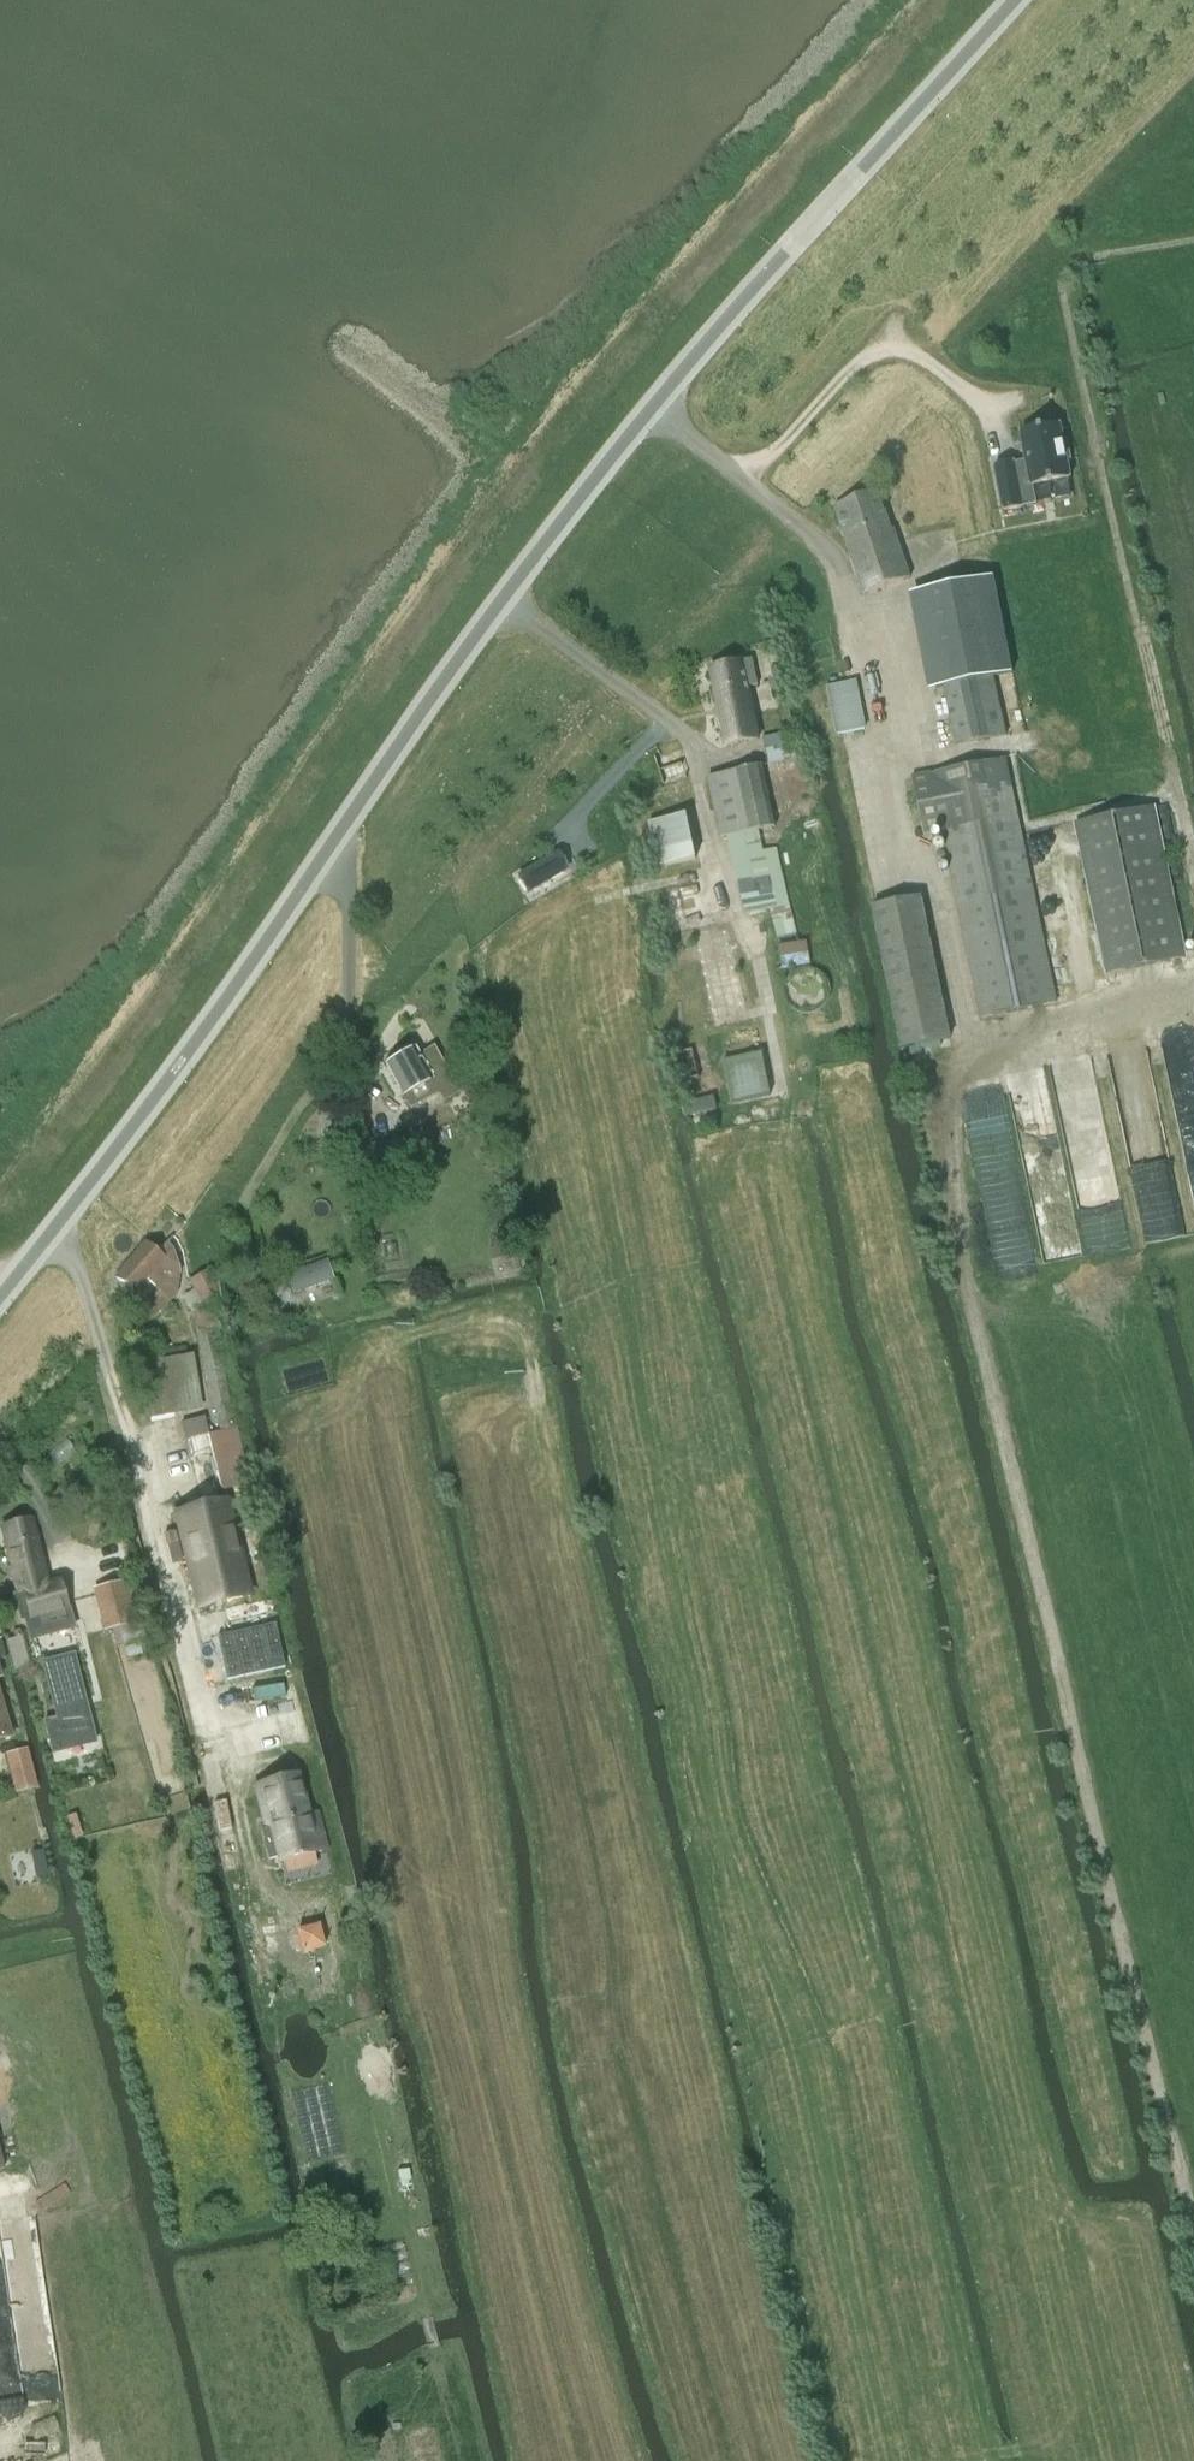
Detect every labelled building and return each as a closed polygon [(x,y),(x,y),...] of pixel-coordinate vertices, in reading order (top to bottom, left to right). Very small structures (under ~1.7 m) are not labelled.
[(994,466),(994,467),(994,468),(995,471),(1002,510),(1003,512),(1004,511),(1023,508),(1022,498),(1034,496),(1033,487),(1070,479),(1067,462),(1071,461),(1068,441),(1063,442),(1060,425),(1020,433),(1026,461),(1015,463),(1014,461),(995,465),(994,466)] [(864,594),(911,578),(894,529),(893,529),(880,489),(833,506),(864,594)] [(911,595),(929,691),(944,688),(995,678),(1014,675),(995,578),(911,595)] [(752,659),(730,664),(736,690),(749,688),(758,686),(752,659)] [(730,664),(710,669),(727,748),(760,741),(749,688),(736,690),(730,664)] [(769,668),(772,681),(783,679),(781,666),(769,668)] [(957,747),(1007,736),(995,678),(944,688),(957,747)] [(770,765),(803,758),(801,751),(790,752),(786,734),(765,739),(770,765)] [(1007,759),(932,774),(931,772),(912,776),(923,834),(943,830),(982,1019),(1057,1003),(1007,759)] [(776,827),(769,796),(763,766),(709,778),(722,838),(729,837),(760,830),(776,827)] [(1152,808),(1078,824),(1109,973),(1183,958),(1152,808)] [(764,851),(760,830),(729,837),(737,878),(748,916),(771,911),(774,922),(778,939),(798,935),(791,906),(782,868),(779,848),(764,851)] [(556,853),(519,876),(528,892),(566,870),(556,853)] [(901,1048),(952,1039),(922,897),(872,907),(901,1048)] [(414,1049),(386,1065),(403,1095),(403,1096),(407,1102),(405,1103),(409,1110),(437,1095),(442,1104),(460,1094),(434,1046),(418,1055),(414,1049)] [(145,1243),(116,1277),(136,1295),(148,1281),(156,1290),(176,1270),(166,1259),(155,1251),(145,1243)] [(334,1280),(326,1260),(285,1275),(292,1295),(334,1280)] [(205,1418),(182,1423),(192,1466),(212,1461),(220,1496),(251,1489),(234,1415),(227,1386),(222,1363),(224,1352),(225,1342),(223,1318),(221,1310),(217,1304),(226,1299),(208,1272),(189,1282),(194,1291),(184,1298),(194,1312),(204,1357),(221,1431),(208,1434),(205,1418)] [(179,1273),(140,1310),(150,1320),(177,1294),(179,1273)] [(152,1418),(203,1409),(194,1355),(142,1364),(152,1418)] [(226,1502),(176,1513),(195,1602),(218,1597),(245,1591),(226,1502)] [(68,1607),(67,1607),(61,1583),(48,1586),(32,1520),(1,1527),(18,1593),(14,1594),(21,1621),(24,1620),(28,1634),(72,1623),(68,1607)] [(133,1624),(123,1581),(95,1588),(105,1630),(133,1624)] [(245,1591),(218,1597),(224,1625),(275,1614),(269,1586),(245,1591)] [(275,1625),(217,1637),(226,1680),(284,1667),(275,1625)] [(42,1662),(56,1719),(43,1722),(49,1746),(94,1734),(74,1654),(42,1662)] [(11,1739),(0,1701),(0,1742),(11,1739)] [(16,1752),(6,1754),(10,1770),(20,1768),(24,1780),(19,1781),(22,1791),(36,1787),(30,1765),(26,1749),(16,1752)] [(297,1775),(260,1785),(271,1829),(263,1831),(261,1831),(268,1860),(278,1858),(280,1863),(283,1862),(314,1854),(326,1851),(316,1814),(308,1816),(297,1775)] [(316,1926),(296,1931),(302,1951),(321,1946),(316,1926)]
